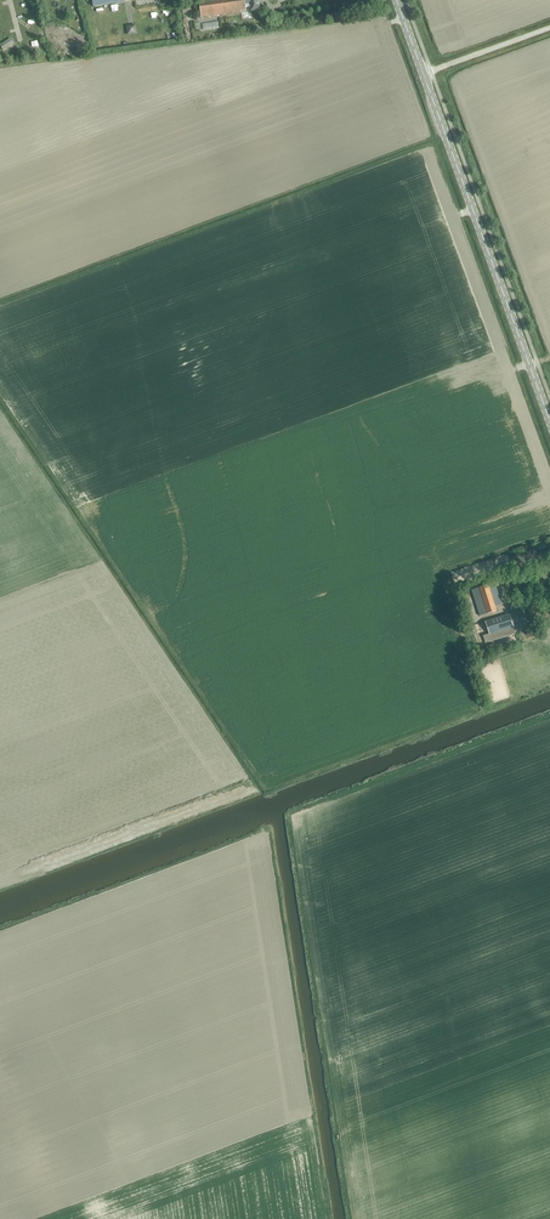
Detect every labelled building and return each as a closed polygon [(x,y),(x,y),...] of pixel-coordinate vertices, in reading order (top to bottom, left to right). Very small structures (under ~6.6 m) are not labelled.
[(259,11),(258,0),(227,0),(199,4),(201,18),(246,12),(246,9),(250,9),(251,12),(259,11)] [(531,562),(542,558),(542,555),(549,552),(548,547),(547,547),(546,545),(528,551),(531,562)] [(511,561),(512,567),(521,565),(520,559),(511,561)] [(472,591),(480,616),(497,611),(496,607),(502,605),(495,583),(472,591)] [(483,634),(485,642),(516,633),(513,625),(526,621),(523,610),(485,622),(488,633),(483,634)]
